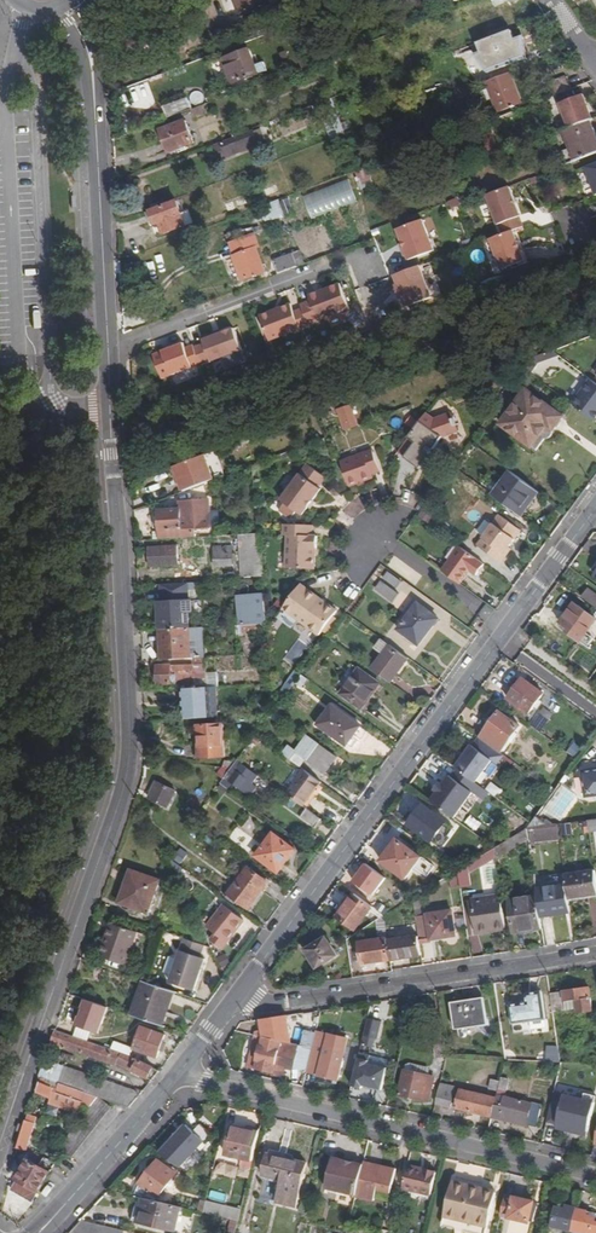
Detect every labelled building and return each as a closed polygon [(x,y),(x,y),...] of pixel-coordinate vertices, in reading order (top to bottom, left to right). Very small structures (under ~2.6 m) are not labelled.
[(267,0),(234,0),(239,13),(240,15),(268,5),(267,0)] [(513,28),(478,41),(481,51),(478,52),(485,72),(531,56),(523,35),(517,37),(513,28)] [(449,54),(466,47),(462,35),(444,42),(449,54)] [(545,60),(559,54),(554,42),(540,47),(545,60)] [(244,49),(217,60),(226,85),(246,77),(254,75),(244,49)] [(248,82),(246,77),(226,85),(217,60),(210,63),(221,92),(248,82)] [(505,74),(486,82),(496,110),(519,102),(510,78),(507,79),(505,74)] [(549,97),(570,88),(565,75),(544,83),(549,97)] [(169,105),(172,116),(191,109),(187,98),(169,105)] [(203,104),(191,109),(194,118),(206,114),(203,104)] [(562,128),(574,161),(595,153),(595,139),(588,118),(562,128)] [(170,150),(194,141),(186,120),(162,128),(170,150)] [(224,148),(226,152),(256,141),(253,132),(215,146),(217,151),(224,148)] [(595,196),(595,195),(595,163),(585,167),(595,196)] [(355,170),(360,188),(372,185),(368,167),(355,170)] [(304,196),(312,218),(359,201),(350,178),(304,196)] [(499,224),(503,234),(512,231),(520,228),(516,218),(517,217),(506,188),(486,195),(498,225),(499,224)] [(290,197),(267,203),(271,220),(294,214),(290,197)] [(151,212),(155,224),(161,223),(164,232),(185,224),(177,201),(151,211),(151,212)] [(155,224),(151,212),(146,214),(151,226),(155,224)] [(437,250),(425,219),(397,230),(402,243),(405,251),(402,253),(406,262),(437,250)] [(523,259),(512,231),(503,234),(489,240),(500,268),(523,259)] [(233,249),(257,240),(255,233),(230,242),(233,249)] [(235,256),(256,248),(260,247),(257,240),(233,249),(235,256)] [(256,248),(235,256),(234,257),(243,281),(266,272),(256,248)] [(274,259),(279,271),(298,264),(293,252),(274,259)] [(419,267),(394,276),(397,286),(395,287),(400,299),(402,298),(406,308),(431,298),(419,267)] [(300,307),(302,311),(308,326),(348,311),(339,285),(308,297),(310,303),(300,307)] [(381,318),(377,285),(361,287),(365,320),(381,318)] [(269,343),(308,328),(308,326),(302,311),(293,314),(290,306),(278,310),(279,312),(271,315),(271,313),(259,318),(269,343)] [(194,350),(200,368),(209,364),(209,365),(240,353),(232,332),(219,337),(212,339),(211,337),(200,341),(202,347),(194,350)] [(162,382),(200,368),(194,350),(193,348),(185,351),(183,346),(153,358),(162,382)] [(560,352),(537,353),(538,374),(547,374),(546,366),(560,366),(560,352)] [(588,378),(570,403),(594,421),(595,419),(595,384),(588,378)] [(514,399),(540,418),(546,423),(555,410),(523,387),(514,399)] [(525,440),(540,418),(514,399),(499,421),(525,440)] [(343,431),(359,427),(353,405),(338,408),(343,431)] [(434,419),(425,412),(406,438),(413,444),(423,452),(427,447),(431,450),(443,433),(456,428),(450,413),(434,419)] [(540,418),(525,440),(531,444),(546,423),(540,418)] [(423,452),(413,444),(403,458),(417,469),(427,455),(423,452)] [(356,484),(363,482),(373,478),(372,474),(380,471),(373,450),(339,463),(349,487),(356,484)] [(207,482),(197,457),(175,465),(181,483),(184,482),(186,490),(201,484),(207,482)] [(308,509),(313,502),(321,490),(311,484),(317,474),(306,466),(281,502),(303,517),(308,509)] [(492,494),(522,516),(539,492),(509,470),(492,494)] [(206,495),(201,484),(186,490),(178,493),(182,504),(206,495)] [(316,504),(313,502),(308,509),(311,511),(316,504)] [(353,519),(360,511),(350,503),(343,511),(353,519)] [(425,507),(419,515),(428,522),(435,514),(425,507)] [(159,532),(159,538),(194,537),(194,530),(210,529),(209,514),(180,515),(180,508),(158,509),(159,532)] [(499,513),(477,544),(501,562),(524,530),(499,513)] [(310,526),(282,525),(281,537),(286,537),(284,571),(310,572),(314,568),(314,559),(311,559),(311,549),(314,549),(316,549),(316,533),(310,533),(310,526)] [(257,534),(241,535),(244,580),(261,579),(257,534)] [(475,574),(483,563),(459,545),(440,569),(458,582),(468,569),(475,574)] [(179,546),(148,547),(149,558),(154,558),(154,565),(180,564),(179,546)] [(231,546),(215,547),(216,566),(231,565),(231,546)] [(387,571),(382,577),(395,587),(400,581),(387,571)] [(264,623),(261,579),(244,580),(245,596),(237,596),(239,625),(243,624),(264,623)] [(375,588),(392,600),(398,593),(381,580),(375,588)] [(336,611),(300,585),(282,609),(318,635),(336,611)] [(401,590),(392,604),(406,613),(415,599),(401,590)] [(588,590),(582,597),(595,607),(595,596),(588,590)] [(160,602),(161,629),(162,629),(188,627),(187,611),(191,610),(191,600),(160,602)] [(396,629),(417,644),(436,618),(416,603),(396,629)] [(565,632),(579,642),(595,620),(573,603),(559,622),(568,629),(565,632)] [(264,623),(243,624),(243,632),(260,631),(265,631),(264,623)] [(162,629),(164,659),(190,658),(190,653),(189,627),(188,627),(162,629)] [(388,644),(379,637),(372,647),(381,653),(388,644)] [(388,681),(406,657),(388,644),(381,653),(370,668),(388,681)] [(190,658),(164,659),(160,660),(150,660),(150,665),(157,665),(158,683),(176,682),(176,675),(193,674),(193,666),(202,666),(202,657),(190,658)] [(361,708),(379,684),(359,669),(341,693),(361,708)] [(307,678),(300,673),(294,682),(301,686),(307,678)] [(507,699),(528,714),(543,694),(522,679),(507,699)] [(185,719),(210,718),(209,687),(183,688),(185,719)] [(330,704),(326,711),(322,716),(321,715),(319,718),(315,723),(326,731),(327,730),(345,743),(346,742),(352,747),(357,740),(351,735),(352,733),(358,725),(335,707),(330,704)] [(479,738),(499,753),(520,727),(499,711),(479,738)] [(551,717),(544,729),(556,736),(563,725),(551,717)] [(201,737),(199,757),(223,759),(227,727),(201,724),(199,737),(201,737)] [(366,731),(358,725),(352,733),(361,739),(366,731)] [(288,747),(282,754),(299,767),(305,759),(324,773),(335,757),(306,736),(295,751),(288,747)] [(504,757),(499,753),(479,738),(473,746),(472,746),(455,768),(475,783),(492,761),(497,765),(504,757)] [(567,753),(576,759),(582,750),(574,744),(567,753)] [(257,777),(237,762),(233,767),(232,769),(224,779),(221,784),(228,789),(232,783),(248,795),(255,786),(252,784),(257,777)] [(224,779),(232,769),(216,767),(216,770),(220,771),(218,774),(224,779)] [(595,794),(595,768),(583,770),(586,795),(595,794)] [(306,772),(288,796),(303,808),(312,796),(322,783),(306,772)] [(451,776),(432,801),(455,818),(474,793),(451,776)] [(156,782),(149,798),(166,807),(174,792),(156,782)] [(424,783),(418,791),(429,799),(435,792),(424,783)] [(491,783),(486,791),(496,796),(500,787),(491,783)] [(559,792),(548,810),(561,817),(571,799),(559,792)] [(315,799),(312,796),(303,808),(304,808),(307,810),(315,799)] [(408,824),(432,842),(446,823),(423,805),(408,824)] [(313,828),(319,819),(307,810),(304,808),(298,816),(313,828)] [(478,830),(482,822),(471,815),(466,823),(478,830)] [(498,815),(491,824),(486,820),(480,827),(500,842),(505,835),(499,830),(505,821),(498,815)] [(546,825),(535,817),(527,828),(546,825)] [(532,829),(534,843),(560,839),(558,825),(532,829)] [(254,856),(276,873),(293,850),(270,834),(254,856)] [(405,879),(421,857),(398,840),(381,861),(405,879)] [(493,849),(479,858),(483,866),(495,858),(493,849)] [(525,862),(520,852),(501,861),(509,877),(531,866),(528,860),(525,862)] [(458,870),(461,888),(470,886),(468,875),(483,866),(479,858),(458,870)] [(366,863),(354,881),(375,896),(388,878),(366,863)] [(228,894),(247,908),(267,882),(247,868),(228,894)] [(119,901),(148,911),(159,879),(130,869),(119,901)] [(564,875),(565,881),(565,884),(567,898),(595,894),(595,884),(594,870),(564,875)] [(540,916),(552,915),(551,909),(569,907),(567,898),(565,884),(535,888),(537,897),(540,916)] [(334,916),(337,918),(355,895),(352,892),(334,916)] [(353,930),(371,907),(355,895),(337,918),(353,930)] [(473,901),(477,928),(494,926),(494,930),(505,929),(501,897),(473,901)] [(514,934),(521,933),(533,931),(542,930),(540,916),(537,897),(509,902),(514,934)] [(212,941),(221,947),(241,921),(222,907),(207,927),(217,934),(212,941)] [(419,938),(419,940),(447,936),(446,932),(456,931),(453,910),(415,916),(419,938)] [(125,964),(136,932),(113,923),(112,928),(109,928),(99,955),(125,964)] [(387,940),(387,937),(360,942),(363,963),(390,958),(387,940)] [(203,944),(183,938),(168,981),(193,989),(204,958),(199,956),(203,944)] [(387,940),(390,958),(422,956),(419,940),(419,938),(387,940)] [(305,952),(316,969),(335,957),(325,940),(305,952)] [(316,969),(305,952),(301,954),(312,971),(316,969)] [(139,969),(136,978),(143,980),(145,981),(149,972),(139,969)] [(145,981),(143,980),(130,1015),(157,1024),(169,990),(145,981)] [(591,987),(551,993),(554,1011),(579,1008),(579,1011),(594,1009),(591,987)] [(511,1006),(514,1024),(547,1018),(543,991),(527,994),(529,1003),(511,1006)] [(452,1003),(457,1029),(461,1029),(462,1039),(463,1041),(464,1042),(465,1042),(467,1041),(467,1039),(466,1028),(489,1025),(485,998),(452,1003)] [(68,1028),(81,1033),(89,1007),(77,1003),(68,1028)] [(173,1017),(169,1028),(185,1034),(192,1024),(173,1017)] [(299,1053),(277,1049),(272,1048),(276,1032),(278,1032),(278,1030),(277,1017),(261,1019),(262,1030),(263,1037),(256,1070),(256,1071),(275,1075),(277,1067),(295,1071),(299,1053)] [(369,1017),(361,1042),(375,1047),(384,1022),(369,1017)] [(436,1048),(447,1046),(443,1021),(432,1023),(436,1048)] [(100,1039),(98,1045),(116,1052),(129,1056),(129,1054),(142,1059),(143,1054),(155,1057),(163,1035),(139,1026),(131,1050),(100,1039)] [(54,1029),(49,1042),(113,1066),(115,1063),(151,1080),(152,1079),(157,1072),(116,1052),(98,1045),(54,1029)] [(263,1037),(262,1030),(256,1030),(249,1069),(256,1070),(263,1037)] [(317,1032),(308,1072),(317,1075),(326,1034),(317,1032)] [(348,1038),(330,1034),(321,1076),(338,1080),(348,1038)] [(277,1049),(299,1053),(300,1046),(279,1042),(277,1049)] [(360,1053),(352,1086),(363,1089),(364,1086),(383,1090),(388,1068),(369,1064),(371,1055),(360,1053)] [(554,1056),(555,1063),(562,1063),(560,1055),(554,1056)] [(442,1075),(444,1066),(437,1064),(435,1073),(442,1075)] [(64,1066),(59,1083),(84,1092),(101,1097),(128,1107),(140,1092),(64,1066)] [(277,1067),(275,1075),(293,1079),(295,1071),(277,1067)] [(561,1067),(555,1089),(566,1091),(571,1070),(561,1067)] [(400,1095),(423,1101),(423,1100),(429,1101),(432,1090),(426,1088),(428,1077),(405,1072),(400,1095)] [(46,1078),(40,1076),(35,1090),(50,1095),(53,1086),(44,1083),(46,1078)] [(502,1078),(501,1081),(499,1090),(507,1091),(510,1080),(502,1078)] [(499,1090),(501,1081),(493,1079),(491,1089),(499,1092),(499,1090)] [(81,1101),(84,1092),(59,1083),(56,1092),(81,1101)] [(453,1088),(441,1085),(436,1104),(452,1108),(458,1084),(454,1084),(453,1088)] [(458,1109),(492,1117),(497,1099),(462,1091),(458,1109)] [(542,1107),(498,1096),(497,1099),(492,1117),(537,1128),(542,1107)] [(112,1108),(101,1097),(54,1146),(66,1157),(112,1108)] [(585,1124),(584,1127),(590,1129),(594,1112),(570,1107),(567,1119),(585,1124)] [(16,1147),(25,1150),(33,1123),(24,1120),(16,1147)] [(214,1134),(200,1123),(193,1131),(186,1126),(171,1145),(189,1159),(204,1140),(207,1143),(214,1134)] [(227,1155),(253,1162),(260,1134),(251,1132),(234,1128),(227,1155)] [(268,1151),(267,1155),(289,1161),(288,1155),(268,1151)] [(16,1179),(37,1191),(53,1165),(31,1152),(16,1179)] [(305,1165),(289,1161),(267,1155),(261,1178),(281,1183),(276,1205),(294,1209),(305,1165)] [(356,1197),(363,1166),(352,1163),(351,1164),(344,1163),(344,1161),(333,1158),(325,1189),(356,1197)] [(144,1199),(156,1202),(177,1175),(158,1161),(141,1182),(134,1196),(144,1199)] [(226,1174),(227,1163),(216,1162),(215,1173),(226,1174)] [(363,1166),(356,1197),(372,1201),(375,1191),(389,1194),(395,1170),(364,1162),(363,1166)] [(409,1170),(403,1189),(414,1193),(418,1182),(425,1184),(427,1175),(409,1170)] [(452,1182),(450,1188),(482,1196),(483,1190),(452,1182)] [(443,1216),(487,1227),(495,1193),(483,1190),(482,1196),(450,1188),(443,1215),(443,1216)] [(500,1217),(527,1223),(533,1204),(513,1199),(512,1200),(504,1198),(500,1217)] [(156,1202),(144,1199),(140,1210),(137,1209),(133,1221),(176,1232),(184,1209),(156,1202)] [(550,1228),(571,1232),(576,1210),(566,1208),(564,1212),(555,1210),(550,1228)] [(576,1210),(571,1232),(573,1232),(595,1232),(595,1226),(593,1225),(595,1219),(585,1217),(586,1212),(576,1210)] [(443,1216),(442,1225),(471,1232),(485,1232),(487,1227),(443,1216)]
